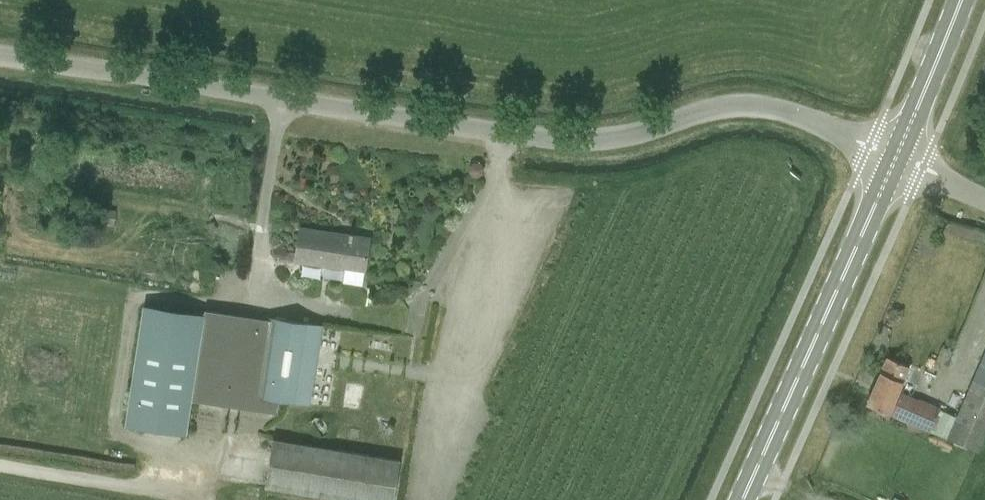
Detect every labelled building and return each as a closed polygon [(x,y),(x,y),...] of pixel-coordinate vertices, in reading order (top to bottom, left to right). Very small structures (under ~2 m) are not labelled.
[(101,224),(114,226),(116,211),(103,209),(101,224)] [(365,272),(370,239),(352,236),(353,233),(350,233),(349,239),(340,238),(340,234),(300,228),(295,261),(345,269),(343,282),(362,285),(364,272),(365,272)] [(125,424),(184,434),(193,377),(203,315),(144,306),(125,424)] [(310,405),(322,325),(264,316),(251,396),(310,405)] [(942,347),(936,361),(947,366),(953,351),(942,347)] [(909,367),(887,357),(866,404),(887,413),(889,410),(910,420),(909,421),(930,430),(940,408),(920,399),(919,401),(898,392),(909,367)] [(984,439),(984,386),(971,380),(946,439),(979,453),(984,439)] [(400,460),(273,439),(265,487),(345,499),(393,499),(400,460)]
